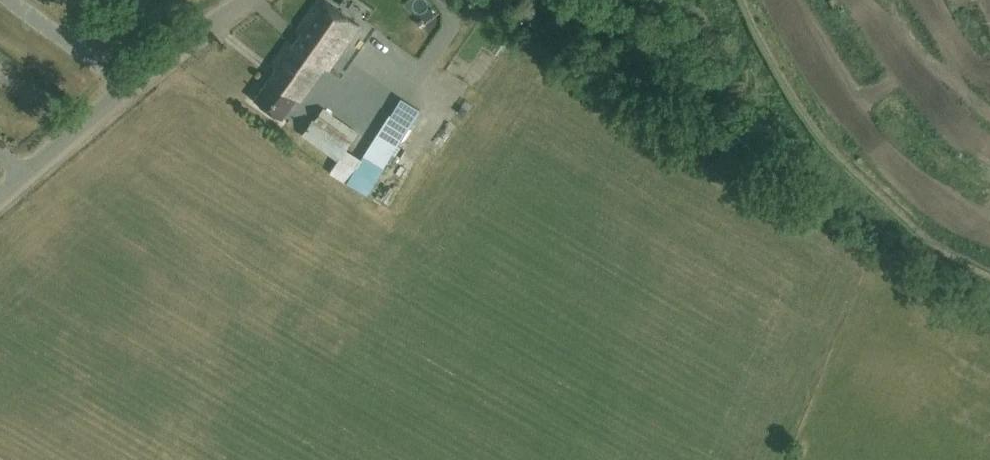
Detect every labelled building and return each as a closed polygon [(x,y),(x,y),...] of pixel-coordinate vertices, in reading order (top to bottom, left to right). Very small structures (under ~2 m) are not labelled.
[(255,98),(282,118),(296,97),(299,100),(322,67),(327,70),(359,25),(323,0),(316,0),(296,30),(300,33),(293,44),(288,40),(271,65),(276,68),(255,98)] [(419,110),(401,98),(363,156),(347,147),(356,134),(322,109),(313,122),(312,121),(302,134),(338,160),(331,171),(367,193),(419,110)]
